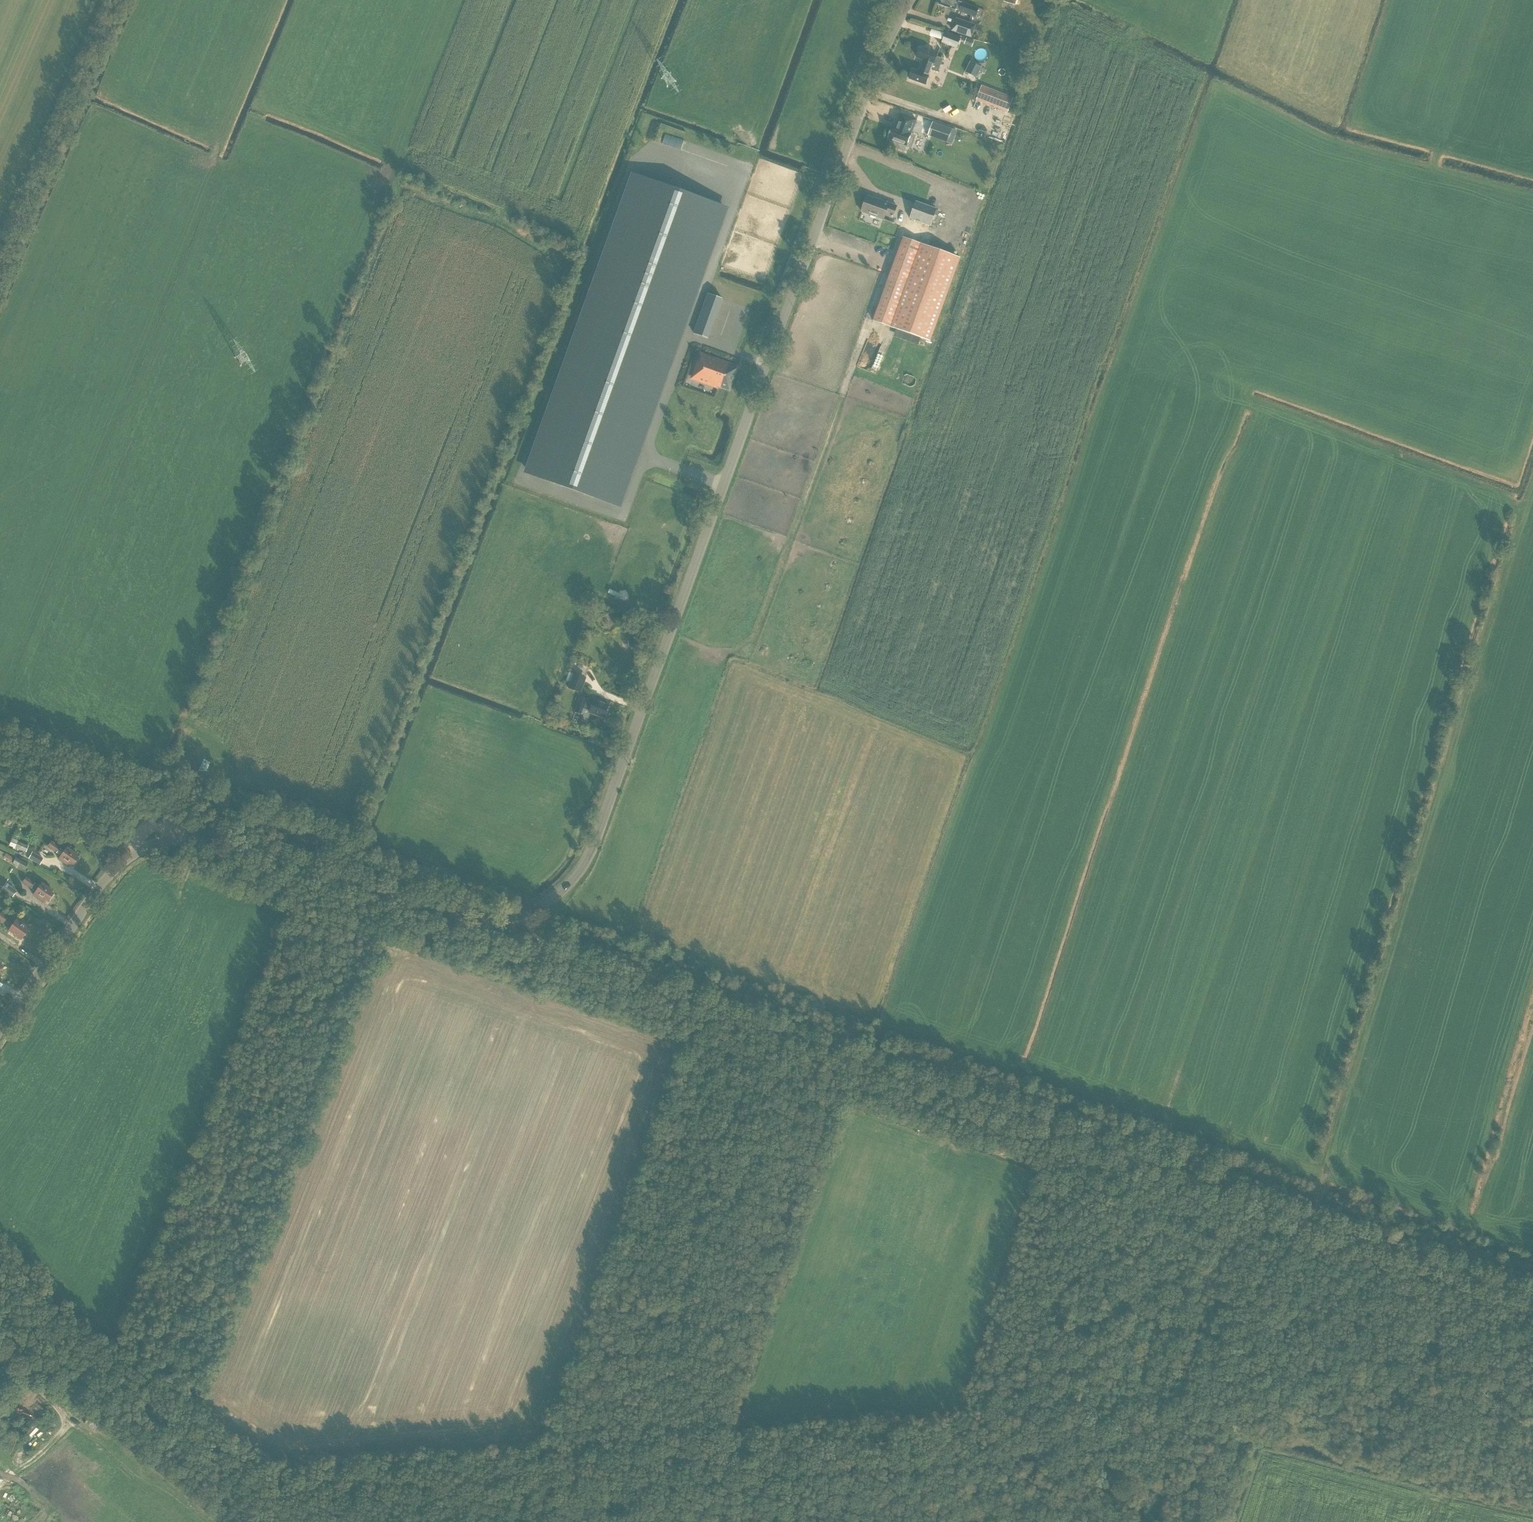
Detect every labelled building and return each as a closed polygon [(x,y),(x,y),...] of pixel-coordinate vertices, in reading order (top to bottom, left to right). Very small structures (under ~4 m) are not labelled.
[(939,4),(976,17),(979,8),(958,1),(958,0),(940,0),(939,4)] [(976,25),(955,17),(950,31),(971,38),(976,25)] [(947,32),(943,42),(956,48),(960,38),(947,32)] [(974,41),(966,38),(964,43),(972,46),(974,41)] [(917,58),(923,60),(919,72),(913,70),(909,79),(925,85),(931,69),(938,72),(942,59),(936,56),(937,55),(920,49),(917,58)] [(976,77),(981,67),(970,61),(965,72),(976,77)] [(1013,97),(992,90),(990,97),(982,94),(980,101),(1008,111),(1013,97)] [(900,114),(896,125),(895,128),(892,127),(887,139),(902,144),(906,132),(907,130),(912,131),(916,120),(900,114)] [(951,129),(933,123),(928,135),(947,141),(951,129)] [(688,144),(692,135),(672,128),(668,137),(688,144)] [(720,206),(632,175),(525,473),(613,504),(720,206)] [(874,199),(867,196),(861,211),(883,219),(885,215),(892,217),(897,206),(875,198),(874,199)] [(936,209),(916,201),(910,218),(930,226),(936,209)] [(960,258),(903,237),(873,321),(930,341),(960,258)] [(708,293),(694,334),(707,338),(722,298),(708,293)] [(738,366),(700,353),(691,379),(717,388),(718,386),(729,390),(738,366)] [(870,372),(873,367),(865,364),(863,370),(870,372)] [(587,677),(573,673),(568,688),(581,693),(587,677)] [(580,696),(576,708),(575,712),(583,715),(583,714),(584,715),(582,721),(589,723),(588,723),(597,726),(600,718),(599,718),(600,716),(605,717),(609,705),(599,702),(600,701),(596,699),(596,701),(594,700),(591,699),(591,700),(580,696)] [(18,839),(15,846),(25,851),(28,844),(18,839)] [(76,856),(77,854),(67,848),(65,851),(52,841),(48,846),(61,855),(58,859),(68,866),(70,864),(72,866),(78,858),(76,856)] [(43,858),(32,851),(28,858),(39,865),(43,858)] [(28,863),(16,857),(13,862),(25,869),(28,863)] [(51,892),(52,890),(42,883),(40,886),(26,877),(23,882),(36,891),(33,895),(43,902),(45,900),(47,901),(53,893),(51,892)] [(17,890),(5,882),(1,889),(12,897),(17,890)] [(27,926),(17,919),(14,923),(9,920),(10,919),(2,913),(0,915),(0,920),(11,927),(8,931),(21,939),(28,929),(25,927),(27,926)] [(28,969),(29,968),(21,958),(14,963),(23,975),(29,971),(28,969)] [(66,1445),(59,1452),(66,1459),(73,1453),(66,1445)] [(69,1457),(60,1467),(65,1471),(73,1461),(69,1457)] [(60,1477),(64,1471),(57,1467),(53,1473),(60,1477)] [(11,1502),(20,1504),(21,1496),(12,1495),(11,1502)] [(31,1510),(37,1506),(31,1497),(25,1500),(31,1510)]
